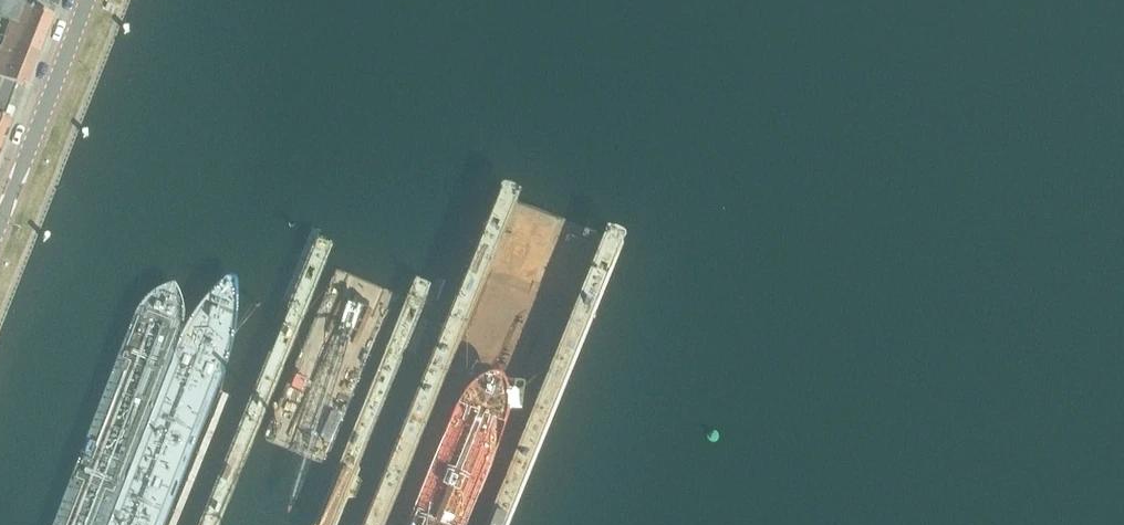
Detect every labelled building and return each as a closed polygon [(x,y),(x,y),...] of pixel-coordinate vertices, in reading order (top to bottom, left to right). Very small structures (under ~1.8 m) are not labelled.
[(5,39),(18,44),(17,45),(39,54),(53,17),(32,8),(33,7),(16,0),(2,0),(0,5),(0,15),(13,20),(5,39)] [(5,39),(0,52),(0,77),(25,87),(39,54),(17,45),(18,44),(5,39)] [(12,120),(6,118),(18,85),(0,77),(0,151),(12,120)] [(368,524),(513,524),(642,216),(620,207),(608,238),(524,204),(536,175),(514,166),(368,524)] [(405,359),(415,363),(446,287),(436,282),(439,275),(421,245),(364,222),(326,228),(322,236),(313,232),(282,306),(292,310),(202,524),(336,524),(405,359)]
